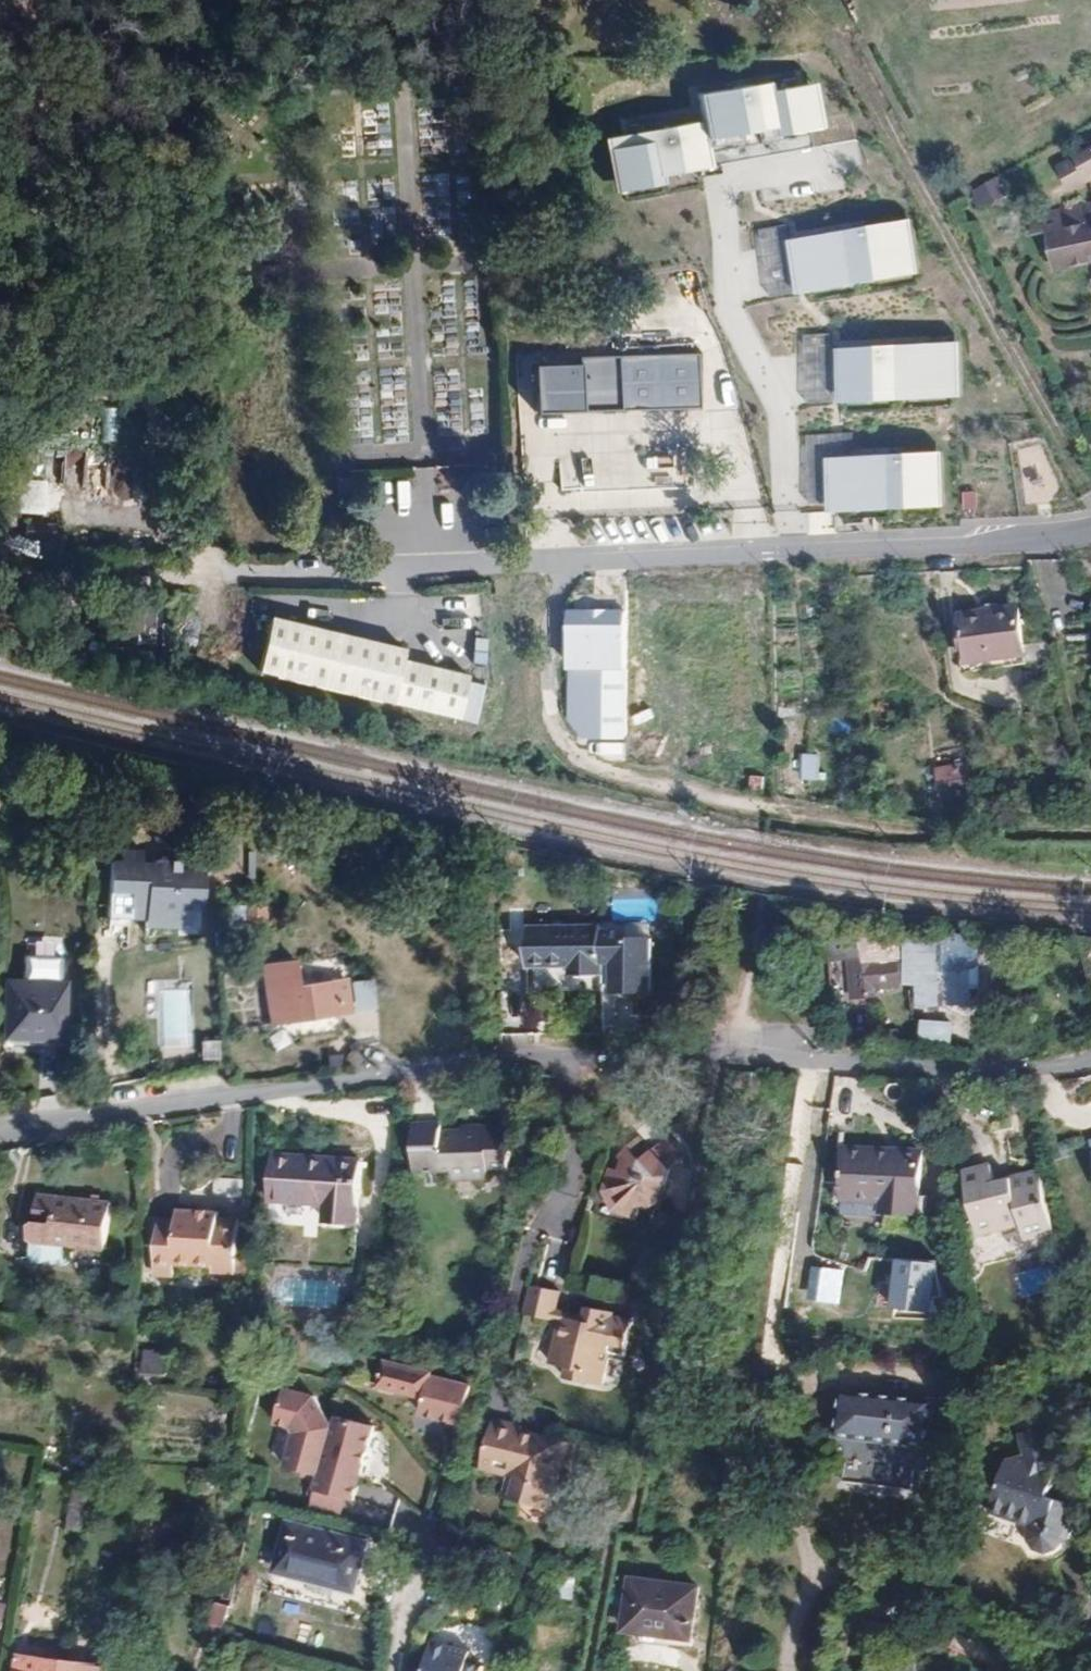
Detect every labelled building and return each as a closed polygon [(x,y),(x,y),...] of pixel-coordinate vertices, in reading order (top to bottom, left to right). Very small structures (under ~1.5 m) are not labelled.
[(702,124),(599,139),(607,194),(664,186),(662,174),(708,167),(705,143),(821,125),(814,76),(697,93),(702,124)] [(1090,180),(1090,144),(1055,163),(1069,192),(1090,180)] [(466,214),(468,179),(439,177),(437,213),(466,214)] [(980,209),(1008,195),(998,177),(971,191),(980,209)] [(1030,218),(1035,236),(1050,233),(1058,264),(1090,256),(1090,204),(1030,218)] [(912,220),(784,239),(792,295),(920,276),(912,220)] [(1058,264),(1059,270),(1090,263),(1090,256),(1058,264)] [(803,334),(805,403),(828,402),(826,334),(803,334)] [(959,340),(837,349),(841,403),(963,395),(959,340)] [(703,409),(701,354),(577,357),(577,365),(529,366),(530,414),(703,409)] [(940,449),(827,454),(830,513),(943,508),(940,449)] [(56,525),(25,524),(24,537),(55,538),(56,525)] [(54,539),(24,538),(23,551),(53,552),(54,539)] [(984,612),(960,615),(969,673),(1055,659),(1050,641),(1025,646),(1019,607),(984,612)] [(628,739),(627,608),(568,608),(568,739),(628,739)] [(265,671),(483,712),(490,674),(473,671),(475,665),(408,653),(410,643),(275,618),(265,671)] [(153,644),(153,632),(136,632),(136,644),(153,644)] [(600,760),(627,762),(628,742),(601,740),(600,760)] [(801,755),(800,778),(817,779),(818,756),(801,755)] [(976,762),(937,769),(943,801),(982,793),(976,762)] [(144,920),(181,921),(182,910),(182,899),(202,900),(203,870),(178,869),(179,860),(155,859),(155,863),(142,862),(142,850),(121,850),(120,861),(109,861),(108,906),(117,906),(129,906),(145,907),(144,920)] [(182,910),(202,910),(202,900),(182,899),(182,910)] [(224,927),(244,927),(243,926),(264,926),(263,905),(224,906),(224,927)] [(128,919),(144,920),(145,907),(129,906),(128,919)] [(835,962),(845,961),(840,928),(840,924),(830,925),(835,962)] [(845,961),(848,977),(855,976),(858,998),(875,996),(873,989),(888,988),(900,986),(894,928),(859,925),(840,928),(845,961)] [(600,926),(526,928),(527,966),(570,965),(571,976),(602,975),(600,926)] [(918,1005),(970,1002),(966,936),(905,931),(905,983),(916,983),(918,1005)] [(347,992),(346,979),(297,986),(294,970),(264,974),(271,1023),(305,1019),(338,1014),(335,993),(347,992)] [(848,977),(851,999),(858,998),(855,976),(848,977)] [(370,979),(350,981),(354,1011),(374,1008),(370,979)] [(6,981),(4,1037),(35,1038),(62,1038),(64,983),(6,981)] [(163,1044),(191,1044),(190,987),(162,988),(163,1044)] [(350,1012),(347,992),(335,993),(338,1014),(350,1012)] [(631,1024),(632,995),(604,994),(603,1023),(631,1024)] [(725,1004),(717,1004),(717,1022),(726,1022),(725,1004)] [(953,1039),(952,1020),(920,1020),(920,1040),(953,1039)] [(413,1171),(451,1170),(451,1180),(489,1178),(489,1169),(508,1168),(507,1129),(470,1130),(441,1131),(441,1123),(412,1124),(413,1171)] [(611,1169),(604,1191),(614,1210),(638,1218),(640,1206),(653,1206),(660,1202),(669,1169),(652,1152),(645,1144),(639,1137),(620,1156),(623,1160),(620,1172),(611,1169)] [(680,1158),(663,1141),(652,1152),(669,1169),(680,1158)] [(848,1149),(846,1198),(884,1199),(884,1210),(922,1211),(924,1152),(882,1150),(848,1149)] [(315,1158),(270,1155),(267,1201),(325,1204),(324,1222),(356,1224),(359,1161),(315,1158)] [(980,1235),(1024,1223),(1028,1239),(1058,1231),(1041,1171),(1028,1174),(1014,1178),(1015,1181),(998,1185),(992,1164),(964,1172),(980,1235)] [(111,1203),(37,1195),(34,1222),(29,1226),(28,1238),(32,1241),(30,1255),(35,1261),(66,1264),(71,1260),(72,1246),(74,1246),(75,1243),(87,1245),(86,1248),(106,1250),(111,1203)] [(156,1219),(153,1274),(173,1275),(174,1264),(212,1266),(212,1272),(235,1274),(235,1273),(237,1251),(238,1219),(216,1219),(217,1212),(175,1209),(175,1219),(156,1219)] [(1001,1234),(976,1241),(982,1262),(1008,1254),(1001,1234)] [(247,1251),(237,1251),(235,1273),(246,1273),(247,1251)] [(939,1262),(898,1259),(894,1307),(936,1310),(939,1262)] [(531,1285),(525,1315),(556,1321),(563,1291),(539,1287),(531,1285)] [(588,1307),(585,1321),(593,1323),(596,1309),(588,1307)] [(603,1386),(610,1351),(627,1354),(633,1322),(613,1318),(614,1312),(596,1309),(593,1323),(585,1321),(574,1319),(561,1316),(551,1364),(569,1368),(567,1379),(603,1386)] [(141,1375),(168,1376),(168,1351),(141,1351),(141,1375)] [(432,1372),(386,1361),(380,1386),(426,1397),(432,1372)] [(938,1399),(844,1388),(838,1459),(849,1461),(848,1480),(878,1483),(916,1488),(918,1469),(931,1470),(935,1428),(963,1431),(966,1376),(941,1373),(938,1399)] [(311,1390),(282,1384),(273,1423),(285,1426),(295,1434),(286,1468),(321,1476),(318,1487),(360,1498),(379,1423),(336,1412),(333,1424),(311,1390)] [(1075,1518),(1073,1505),(1052,1498),(1062,1469),(1043,1405),(1021,1411),(1027,1431),(1022,1432),(1028,1454),(1012,1459),(993,1512),(1033,1525),(1033,1539),(1040,1549),(1051,1553),(1063,1549),(1066,1544),(1070,1539),(1071,1537),(1075,1538),(1078,1530),(1075,1518)] [(564,1459),(558,1458),(562,1440),(550,1437),(542,1443),(519,1437),(521,1430),(522,1426),(493,1419),(481,1468),(510,1474),(504,1498),(520,1501),(552,1509),(564,1459)] [(550,1437),(521,1430),(519,1437),(542,1443),(550,1437)] [(568,1441),(562,1440),(558,1458),(564,1459),(568,1441)] [(84,1530),(93,1473),(78,1471),(71,1529),(84,1530)] [(745,1520),(746,1513),(730,1512),(729,1520),(745,1520)] [(372,1542),(292,1522),(280,1571),(275,1592),(321,1603),(354,1611),(360,1591),(371,1544),(372,1542)] [(400,1551),(371,1544),(360,1591),(389,1598),(400,1551)] [(673,1636),(695,1639),(701,1587),(633,1578),(627,1627),(650,1630),(673,1633),(673,1636)] [(232,1614),(234,1605),(221,1602),(216,1622),(229,1627),(232,1614)] [(240,1634),(244,1617),(232,1614),(229,1627),(228,1631),(240,1634)] [(228,1631),(229,1627),(216,1622),(209,1643),(223,1648),(228,1631)] [(485,1667),(469,1663),(472,1652),(432,1643),(426,1670),(420,1669),(420,1670),(484,1670),(485,1667)] [(21,1655),(19,1670),(65,1670),(66,1661),(21,1655)] [(66,1661),(65,1670),(111,1670),(111,1666),(66,1661)] [(941,1661),(898,1661),(899,1670),(941,1670),(941,1661)]
